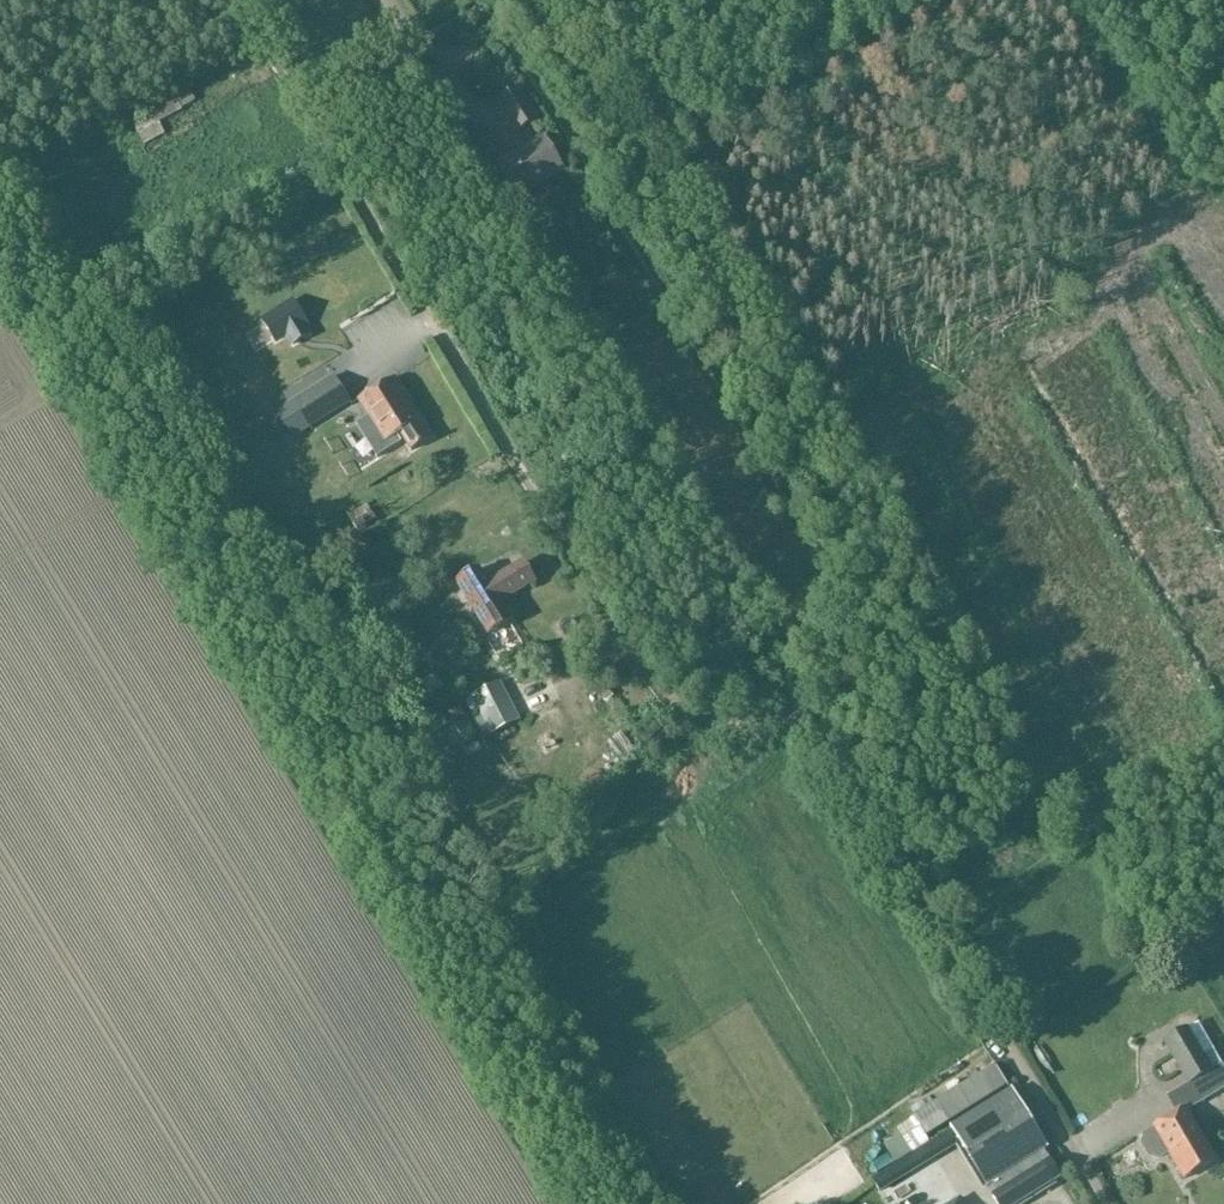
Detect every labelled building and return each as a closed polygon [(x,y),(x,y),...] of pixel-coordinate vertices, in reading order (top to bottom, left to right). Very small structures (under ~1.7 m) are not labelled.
[(167,131),(215,91),(196,69),(149,109),(167,131)] [(539,117),(521,87),(497,101),(515,131),(539,117)] [(563,170),(544,138),(497,166),(517,198),(563,170)] [(286,337),(291,344),(311,332),(292,300),(263,318),(277,342),(286,337)] [(351,405),(334,377),(296,400),(313,428),(351,405)] [(396,377),(382,386),(359,400),(386,442),(401,432),(412,450),(434,435),(396,377)] [(296,400),(275,413),(293,441),(313,428),(296,400)] [(465,597),(488,634),(512,619),(502,603),(535,582),(522,561),(465,597)] [(514,636),(529,623),(520,613),(505,626),(514,636)] [(522,723),(502,684),(473,699),(493,737),(522,723)] [(1153,1129),(1144,1135),(1141,1145),(1150,1158),(1159,1160),(1170,1154),(1185,1178),(1216,1159),(1202,1135),(1203,1134),(1188,1109),(1223,1087),(1223,1067),(1197,1021),(1187,1028),(1186,1027),(1161,1042),(1187,1084),(1166,1097),(1175,1112),(1151,1126),(1153,1129)] [(914,1118),(915,1119),(899,1130),(914,1155),(931,1145),(927,1138),(1008,1088),(996,1068),(914,1118)] [(1012,1090),(962,1121),(951,1127),(987,1185),(1047,1147),(1012,1090)] [(1050,1160),(991,1196),(995,1203),(1021,1203),(1062,1179),(1050,1160)]
